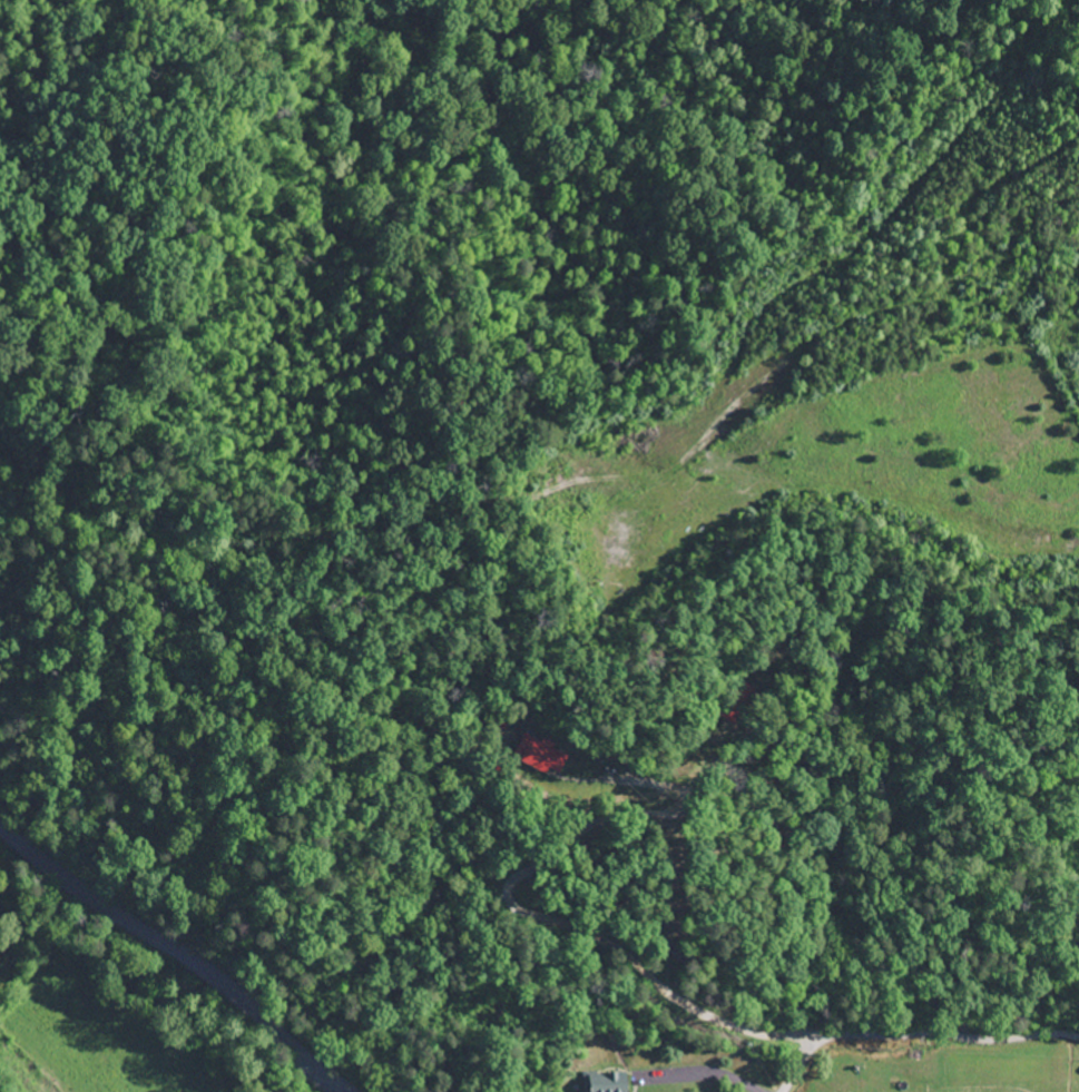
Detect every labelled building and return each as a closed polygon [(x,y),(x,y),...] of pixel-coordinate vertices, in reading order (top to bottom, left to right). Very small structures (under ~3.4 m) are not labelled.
[(574,755),(527,735),(517,759),(553,775),(554,771),(565,776),(574,755)] [(634,1076),(588,1075),(587,1091),(634,1091),(634,1076)]
